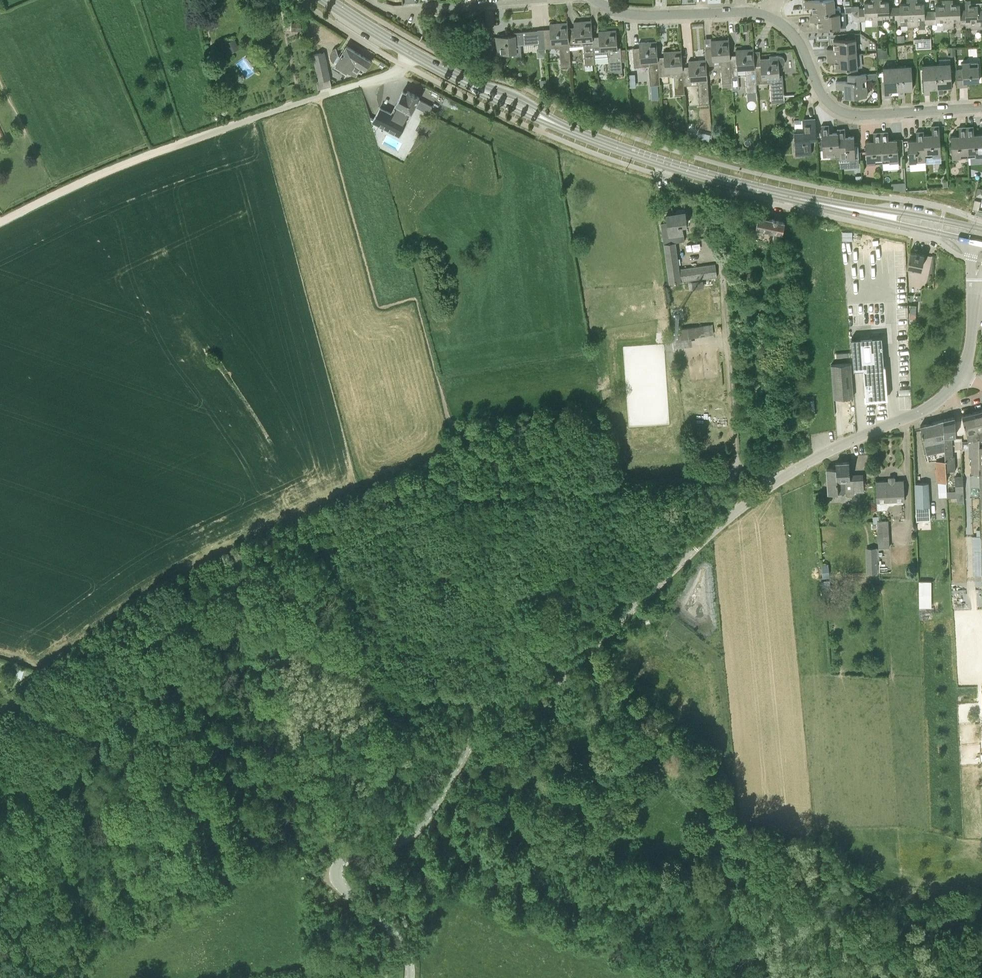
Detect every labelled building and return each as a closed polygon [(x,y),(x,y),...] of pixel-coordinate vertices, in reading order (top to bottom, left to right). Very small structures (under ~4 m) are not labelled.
[(835,13),(839,13),(839,12),(841,12),(841,6),(839,4),(834,4),(834,0),(812,0),(805,1),(805,7),(812,7),(813,14),(835,13)] [(859,8),(859,11),(859,20),(866,20),(866,17),(873,17),(873,24),(877,24),(876,0),(871,0),(871,2),(864,2),(864,8),(859,8)] [(895,19),(894,7),(889,7),(889,1),(882,2),(882,0),(876,0),(877,24),(883,24),(883,17),(890,17),(890,19),(895,19)] [(913,26),(912,0),(906,0),(907,3),(900,4),(900,7),(894,7),(895,19),(901,19),(901,24),(908,24),(908,26),(913,26)] [(913,26),(919,26),(918,18),(925,18),(925,24),(931,23),(930,11),(925,11),(924,3),(917,3),(917,0),(912,0),(913,26)] [(948,28),(947,0),(942,0),(942,5),(935,5),(935,11),(930,11),(931,23),(936,23),(936,21),(943,20),(943,28),(948,28)] [(966,22),(965,9),(960,9),(960,4),(953,4),(953,0),(947,0),(948,28),(954,28),(953,20),(960,20),(961,23),(966,22)] [(981,16),(981,9),(978,9),(978,5),(971,5),(970,0),(965,1),(965,9),(966,22),(966,29),(981,28),(981,21),(981,16)] [(835,13),(813,14),(810,14),(811,22),(818,21),(818,29),(840,28),(839,13),(835,13)] [(594,62),(594,57),(594,54),(593,39),(591,17),(591,20),(574,21),(574,29),(568,30),(570,45),(576,45),(576,46),(584,45),(585,63),(594,62)] [(570,45),(568,30),(567,19),(567,24),(560,25),(560,23),(550,23),(550,31),(544,32),(544,29),(545,48),(559,47),(560,64),(570,64),(569,45),(570,45)] [(539,48),(545,48),(544,29),(544,32),(538,32),(538,29),(513,31),(514,35),(496,36),(497,53),(514,52),(514,56),(522,55),(521,44),(538,43),(539,48)] [(594,54),(594,57),(608,56),(609,71),(622,70),(621,46),(617,46),(616,32),(608,32),(608,30),(598,31),(599,39),(593,39),(594,54)] [(720,60),(722,83),(732,82),(731,77),(730,58),(730,56),(729,36),(728,36),(728,41),(721,42),(721,40),(711,40),(712,48),(706,49),(705,46),(706,60),(706,65),(712,64),(712,61),(720,60)] [(659,74),(659,59),(657,38),(656,38),(656,43),(649,44),(649,41),(639,42),(640,50),(634,51),(633,48),(634,66),(641,65),(641,66),(649,65),(650,83),(660,83),(660,74),(659,74)] [(916,41),(916,48),(931,47),(931,38),(914,39),(914,41),(916,41)] [(239,49),(235,39),(225,42),(229,52),(239,49)] [(849,39),(833,40),(834,48),(827,48),(827,55),(856,53),(855,39),(849,39)] [(355,61),(360,54),(347,45),(340,56),(338,55),(336,48),(335,48),(333,49),(333,50),(332,51),(331,52),(331,53),(331,54),(331,56),(331,57),(331,58),(332,59),(333,60),(333,61),(334,61),(336,62),(336,63),(349,71),(355,61)] [(683,69),(681,47),(681,52),(674,53),(674,51),(664,51),(664,59),(659,59),(659,74),(660,74),(666,74),(666,69),(673,69),(674,92),(675,94),(685,93),(684,91),(684,83),(683,69)] [(887,57),(887,47),(877,48),(877,58),(887,57)] [(739,76),(738,73),(746,73),(747,92),(756,91),(756,83),(755,67),(754,50),(749,51),(746,51),(746,49),(736,49),(736,57),(730,58),(731,77),(739,76)] [(325,52),(321,53),(313,55),(316,68),(319,81),(330,79),(331,78),(325,52)] [(835,62),(835,70),(857,68),(856,53),(827,55),(828,62),(835,62)] [(355,61),(349,71),(356,75),(362,66),(366,69),(371,61),(360,54),(355,61)] [(756,83),(770,82),(772,102),(785,102),(783,75),(780,75),(779,67),(782,66),(784,64),(785,61),(784,58),(781,56),(778,55),(770,56),(770,58),(760,59),(761,67),(755,67),(756,83)] [(698,78),(699,101),(699,103),(708,103),(709,102),(706,65),(706,60),(698,60),(689,60),(689,68),(683,69),(684,83),(690,83),(690,79),(698,78)] [(956,70),(957,86),(964,85),(964,81),(979,80),(978,61),(962,62),(962,69),(956,70)] [(936,64),(937,87),(938,94),(944,93),(944,87),(952,86),(951,63),(936,64)] [(937,87),(936,64),(923,65),(924,93),(930,92),(930,88),(937,87)] [(898,90),(897,66),(884,67),(885,95),(891,95),(891,90),(898,90)] [(897,66),(898,90),(899,96),(905,96),(905,89),(913,89),(911,66),(897,66)] [(845,97),(863,96),(867,96),(866,79),(878,79),(878,72),(865,73),(865,74),(848,75),(848,80),(836,81),(836,88),(844,88),(845,97)] [(380,108),(373,120),(399,134),(415,106),(429,113),(432,106),(419,99),(420,97),(408,90),(407,92),(403,90),(396,103),(390,114),(380,108)] [(756,91),(747,92),(748,100),(757,99),(756,91)] [(816,138),(815,118),(802,118),(803,131),(793,132),(794,154),(811,153),(810,138),(816,138)] [(839,154),(837,132),(829,133),(829,125),(821,125),(822,155),(839,154)] [(923,134),(925,155),(940,154),(939,125),(931,126),(932,134),(924,134),(923,134)] [(966,127),(968,156),(981,154),(981,134),(974,134),(974,126),(966,127)] [(951,157),(968,156),(966,127),(959,127),(959,135),(951,136),(951,157)] [(855,158),(854,136),(846,137),(845,129),(837,129),(837,132),(839,154),(839,159),(855,158)] [(917,139),(908,140),(909,162),(925,161),(924,155),(925,155),(923,134),(924,134),(924,131),(916,132),(917,139)] [(867,162),(883,161),(881,132),(873,133),(874,141),(865,141),(867,162)] [(888,132),(881,132),(883,161),(898,160),(897,139),(889,140),(888,132)] [(662,222),(664,234),(675,233),(684,232),(683,224),(687,223),(686,211),(667,213),(668,222),(662,222)] [(773,238),(775,238),(781,240),(785,221),(758,215),(756,228),(767,230),(768,229),(771,229),(770,232),(774,233),(773,238)] [(842,231),(842,240),(852,240),(852,231),(842,231)] [(670,281),(670,283),(717,276),(715,264),(680,269),(680,266),(676,242),(675,233),(664,234),(670,281)] [(920,269),(924,253),(910,250),(906,265),(920,269)] [(672,330),(673,339),(705,334),(713,334),(712,325),(703,326),(672,330)] [(882,336),(851,338),(853,370),(863,369),(865,394),(865,400),(888,398),(885,365),(884,365),(882,336)] [(854,396),(854,395),(851,363),(831,364),(833,398),(854,396)] [(973,412),(979,436),(979,450),(979,458),(980,474),(979,474),(980,486),(981,534),(981,535),(981,542),(981,548),(981,410),(973,412)] [(973,412),(962,414),(966,431),(968,440),(973,440),(973,441),(973,454),(973,458),(971,458),(971,474),(979,474),(980,474),(979,458),(979,450),(979,436),(973,412)] [(944,419),(943,419),(944,439),(945,450),(945,461),(946,461),(946,467),(946,470),(955,470),(955,456),(953,456),(952,435),(955,435),(955,416),(944,419)] [(933,422),(920,425),(921,427),(927,454),(945,450),(944,439),(943,419),(933,422)] [(854,494),(854,491),(864,491),(863,474),(853,474),(853,476),(850,477),(849,461),(836,462),(836,467),(827,468),(828,493),(846,492),(846,494),(848,496),(852,495),(854,494)] [(971,474),(970,474),(970,486),(980,486),(979,474),(971,474)] [(963,475),(955,475),(956,491),(964,491),(963,475)] [(888,480),(876,481),(877,501),(877,508),(877,509),(886,509),(889,505),(893,504),(895,503),(895,500),(903,500),(904,500),(904,480),(895,480),(888,480)] [(947,490),(947,481),(938,482),(939,497),(947,496),(947,491),(947,490)] [(916,483),(915,483),(915,509),(929,508),(928,483),(924,483),(916,483)] [(888,520),(878,520),(878,516),(872,516),(873,523),(877,523),(878,547),(889,547),(888,520)] [(878,572),(877,556),(866,556),(866,573),(878,572)] [(821,564),(822,571),(823,578),(830,577),(829,570),(828,563),(821,564)] [(931,591),(931,581),(919,580),(919,591),(931,591)] [(14,674),(22,676),(24,667),(17,665),(14,674)]
